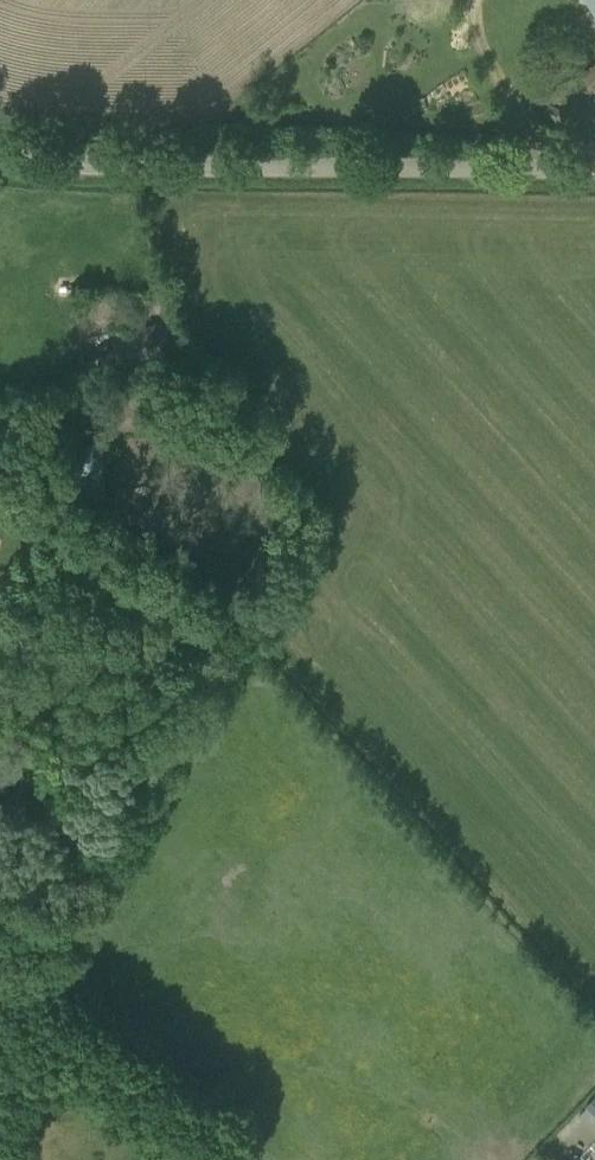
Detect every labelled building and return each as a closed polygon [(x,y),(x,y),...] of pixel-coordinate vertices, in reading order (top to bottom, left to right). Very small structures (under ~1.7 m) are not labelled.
[(594,13),(594,0),(587,0),(594,13)] [(583,71),(594,91),(594,64),(583,71)]
